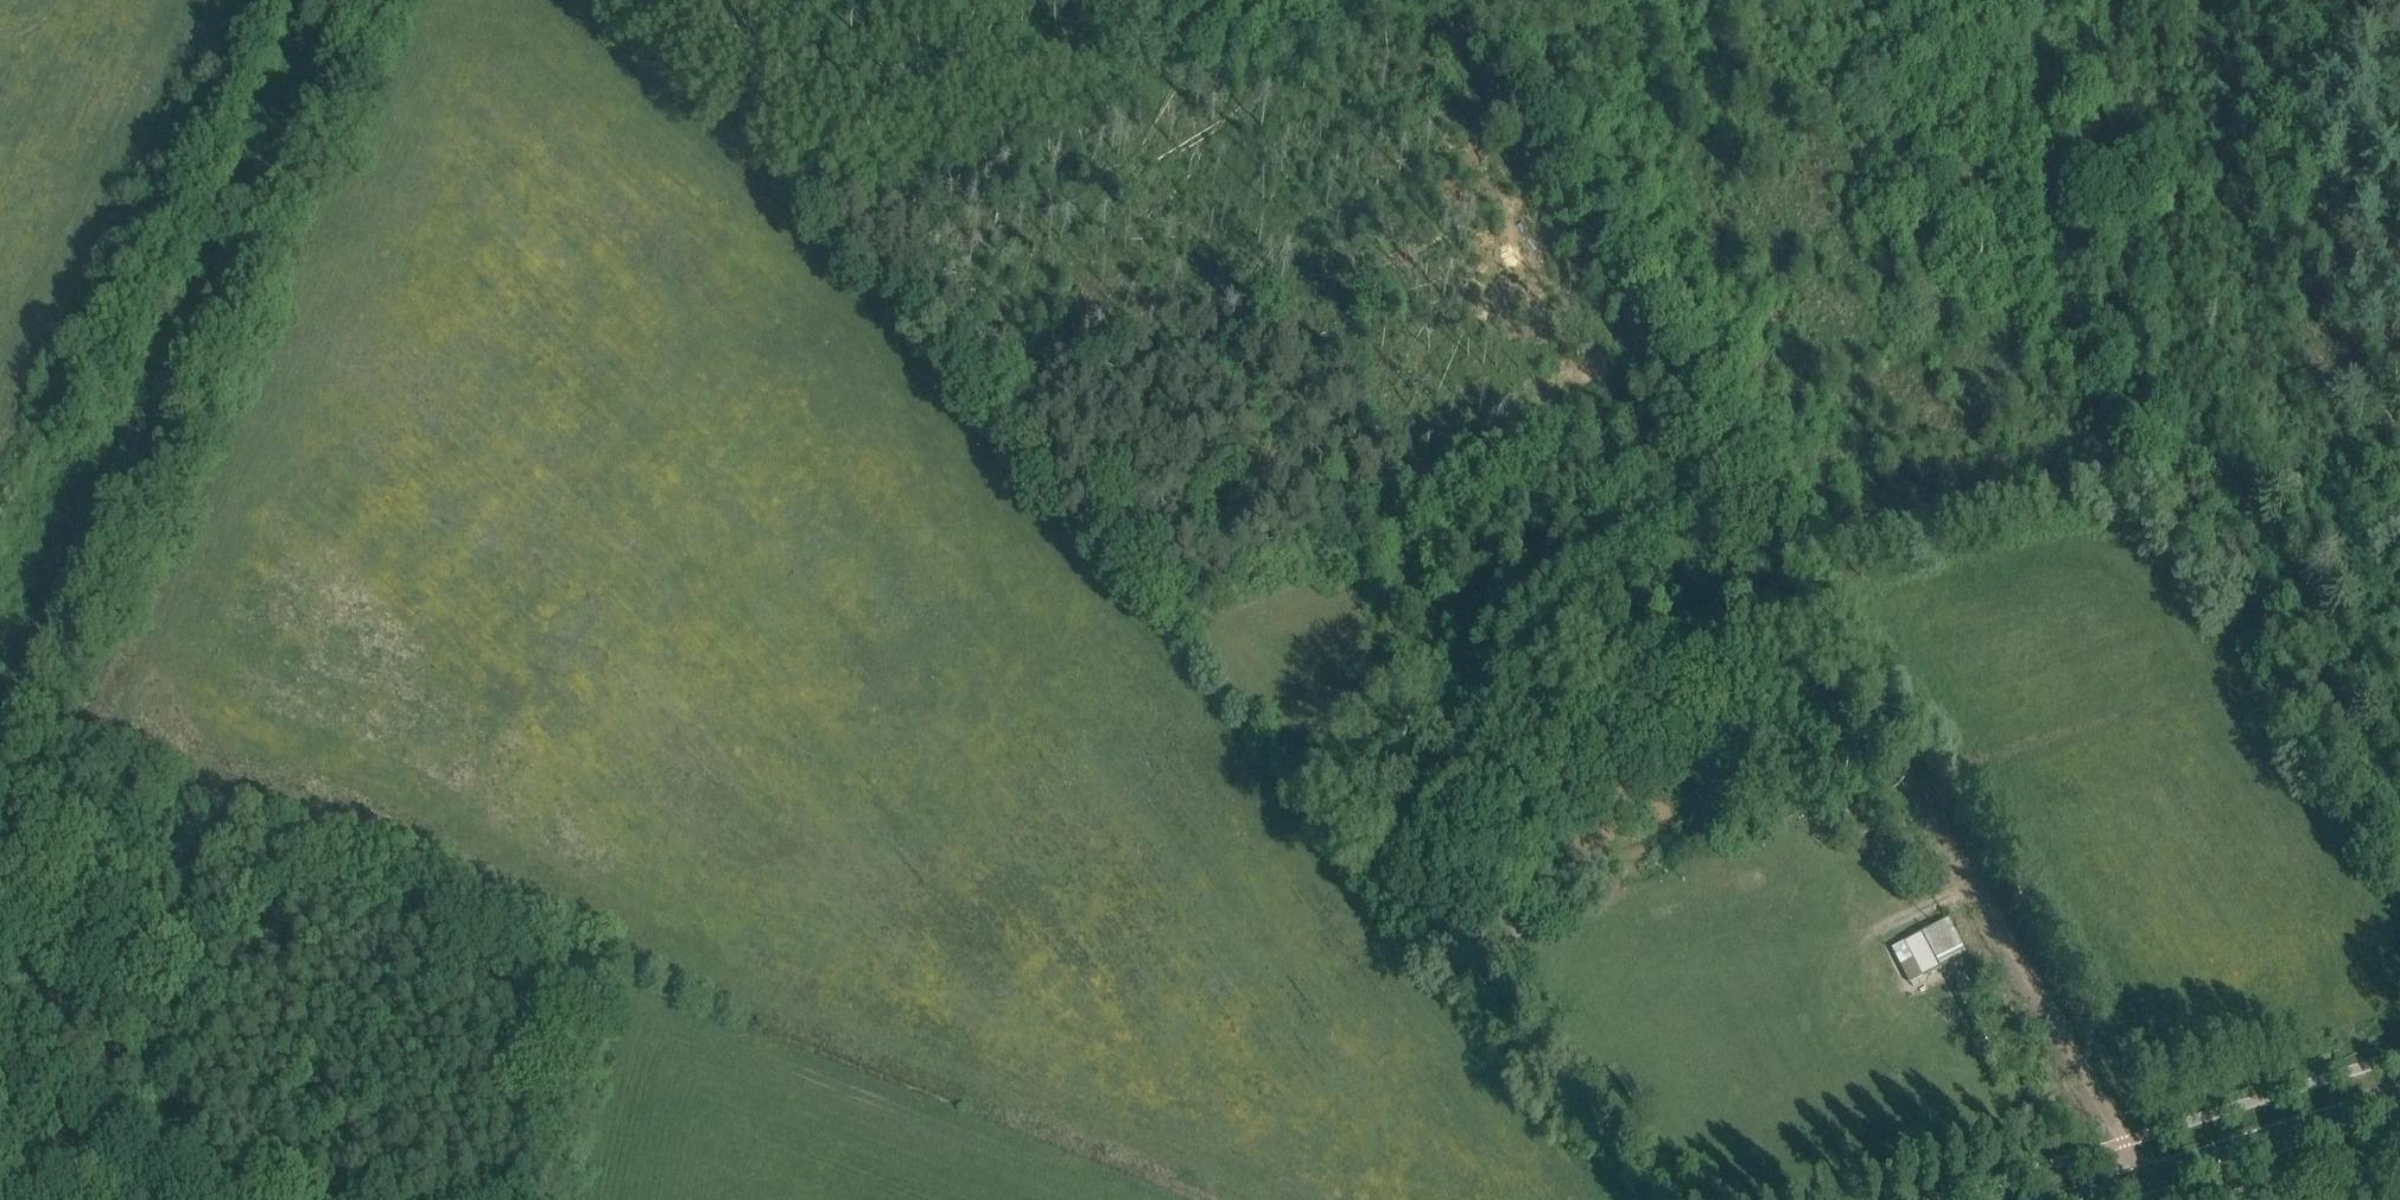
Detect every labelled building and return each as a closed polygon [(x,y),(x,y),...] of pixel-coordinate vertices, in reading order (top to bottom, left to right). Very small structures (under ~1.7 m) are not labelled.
[(1946,922),(1921,935),(1905,943),(1923,977),(1956,960),(1958,963),(1966,959),(1946,922)]
